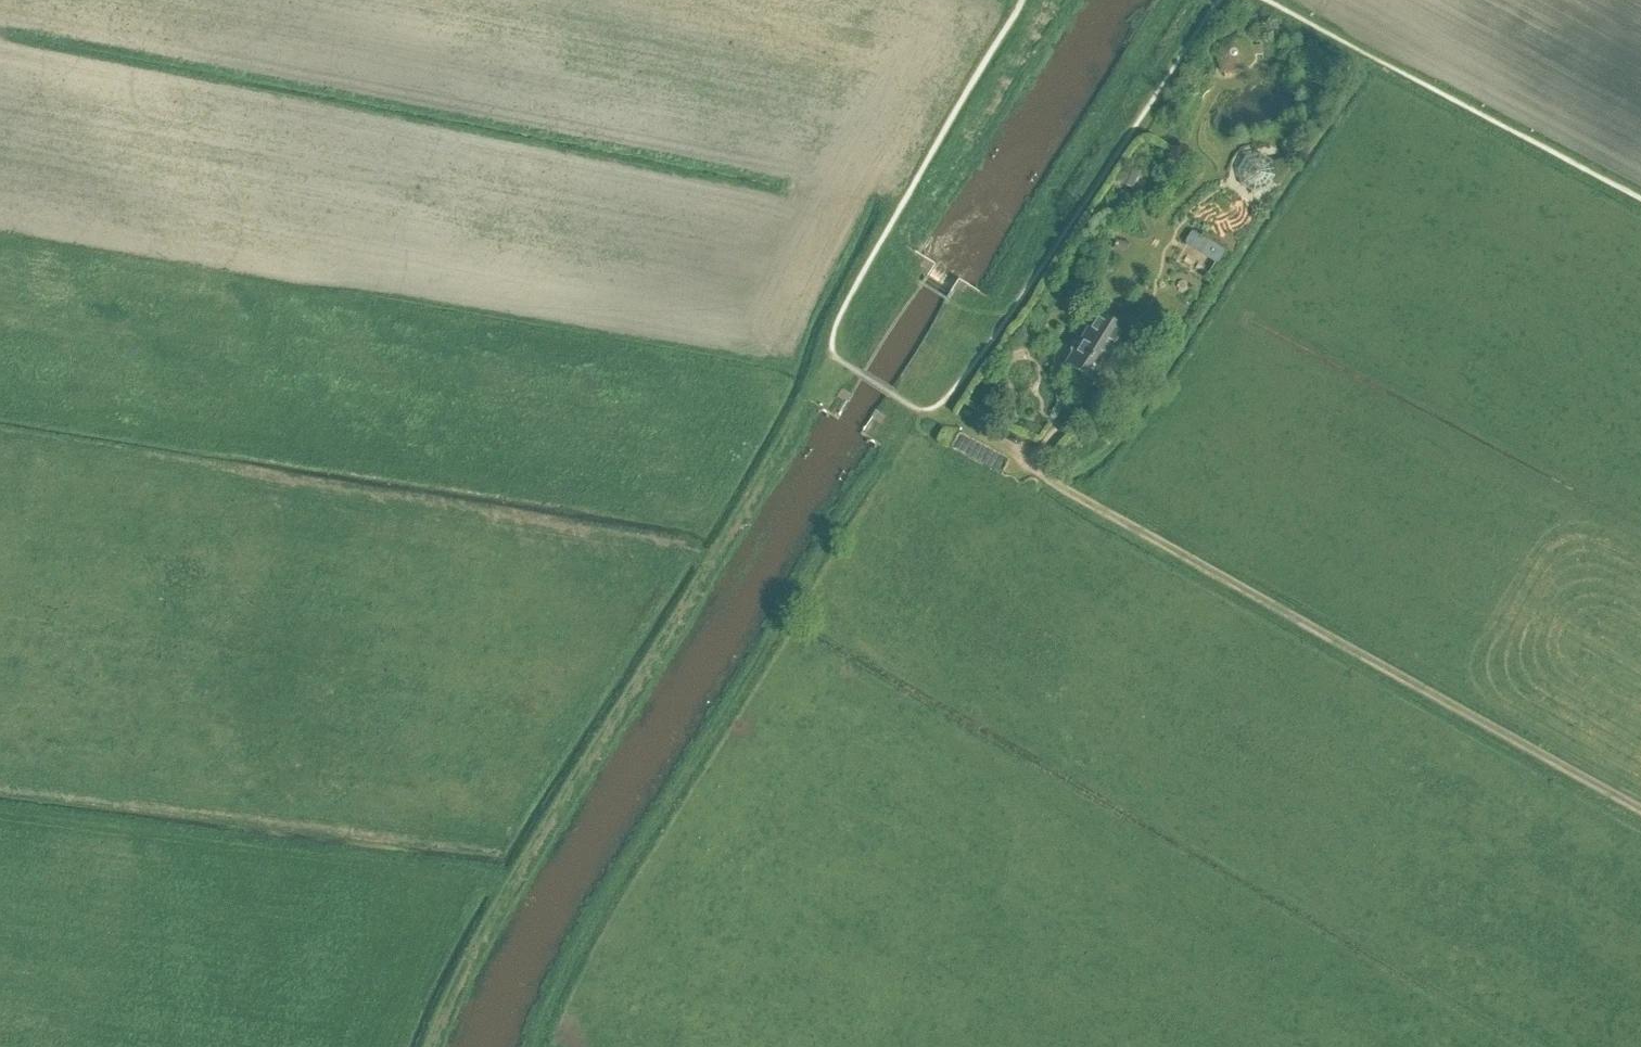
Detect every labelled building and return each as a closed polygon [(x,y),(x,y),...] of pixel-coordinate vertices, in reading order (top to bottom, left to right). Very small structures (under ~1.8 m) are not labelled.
[(1243,36),(1217,51),(1222,59),(1225,74),(1243,72),(1251,68),(1256,63),(1264,59),(1262,41),(1247,44),(1243,36)] [(1238,165),(1228,181),(1261,202),(1271,187),(1238,165)] [(1225,246),(1195,228),(1188,238),(1218,256),(1225,246)] [(1072,354),(1073,357),(1066,367),(1097,388),(1131,338),(1100,317),(1080,346),(1077,347),(1072,354)] [(1073,412),(1089,421),(1103,397),(1087,388),(1073,412)] [(973,442),(966,452),(990,467),(997,457),(973,442)]
